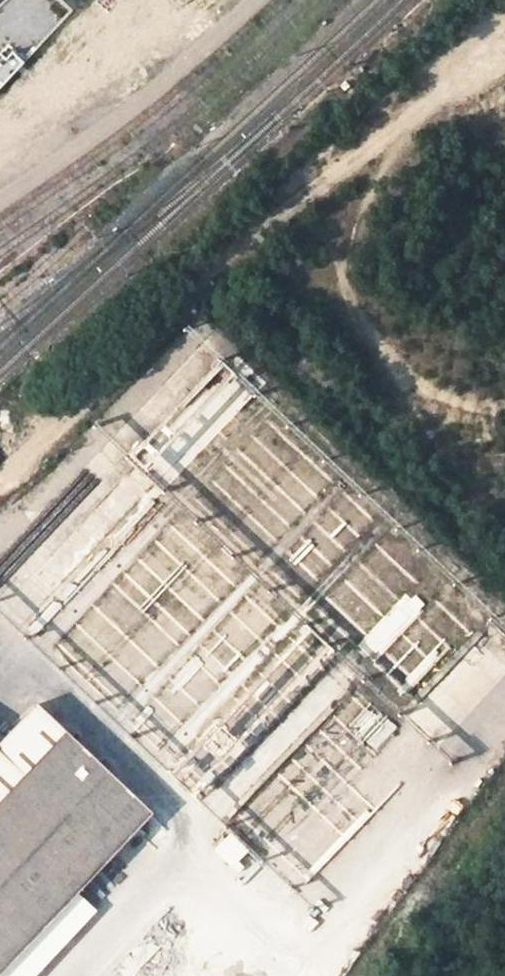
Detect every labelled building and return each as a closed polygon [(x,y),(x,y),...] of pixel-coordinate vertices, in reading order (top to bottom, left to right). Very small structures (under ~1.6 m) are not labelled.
[(174,495),(201,521),(213,509),(187,482),(174,495)] [(236,556),(249,543),(219,512),(205,524),(236,556)] [(122,576),(150,601),(197,548),(170,525),(143,555),(142,554),(122,576)] [(195,573),(174,589),(194,617),(216,601),(195,573)] [(116,581),(92,610),(106,623),(94,637),(79,624),(66,639),(96,665),(146,606),(116,581)] [(0,603),(0,612),(28,639),(44,623),(12,591),(0,603)] [(404,592),(363,639),(381,656),(423,609),(404,592)] [(346,637),(334,651),(367,679),(379,665),(346,637)] [(259,675),(291,703),(318,671),(286,644),(259,675)] [(454,765),(470,748),(421,702),(405,720),(454,765)] [(57,745),(34,720),(0,753),(0,802),(57,745)] [(57,745),(0,802),(0,975),(6,975),(145,834),(57,745)]
